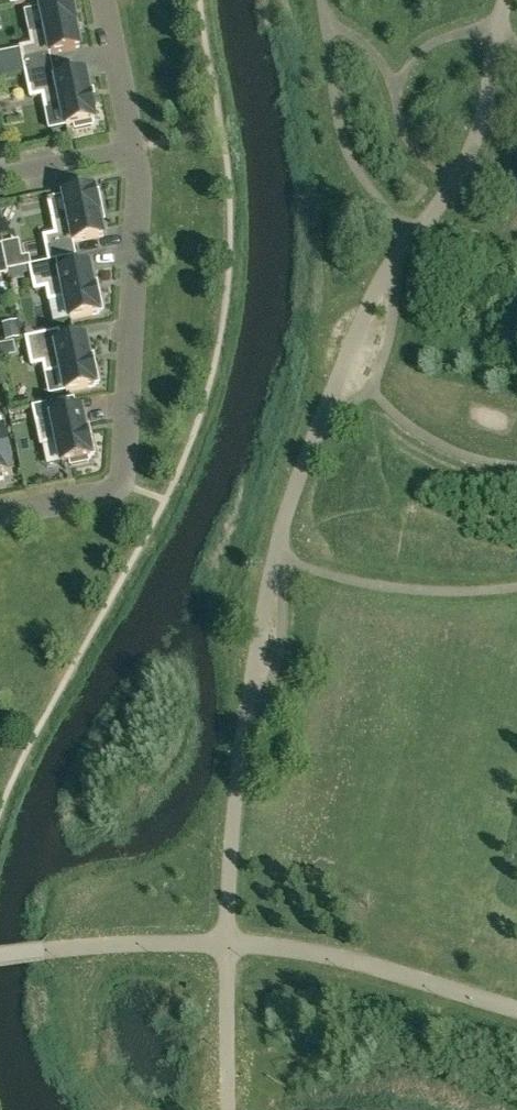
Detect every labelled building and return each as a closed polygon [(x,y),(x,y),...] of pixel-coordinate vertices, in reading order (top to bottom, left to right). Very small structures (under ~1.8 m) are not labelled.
[(46,69),(52,68),(50,54),(80,48),(70,2),(67,3),(66,0),(52,0),(48,1),(49,6),(42,8),(46,29),(30,33),(33,47),(21,49),(26,73),(46,69)] [(53,68),(26,73),(31,98),(44,95),(46,109),(62,106),(66,128),(75,126),(76,130),(93,126),(92,121),(95,121),(86,74),(56,80),(53,68)] [(49,262),(50,262),(75,256),(73,243),(103,237),(93,191),(65,197),(69,218),(53,221),(56,236),(44,238),(49,262)] [(20,248),(4,252),(8,270),(31,265),(30,256),(22,257),(20,248)] [(50,262),(49,262),(31,265),(24,267),(29,291),(40,288),(43,303),(59,299),(64,321),(92,315),(83,269),(53,275),(50,262)] [(88,387),(79,341),(49,347),(46,333),(20,339),(25,363),(36,360),(39,375),(55,371),(60,393),(88,387)] [(0,344),(0,358),(16,355),(14,342),(0,344)] [(95,449),(85,405),(70,409),(68,396),(30,403),(39,441),(54,437),(58,458),(73,455),(73,459),(93,454),(91,450),(95,449)] [(3,479),(2,476),(12,474),(3,430),(0,431),(0,480),(3,479)]
